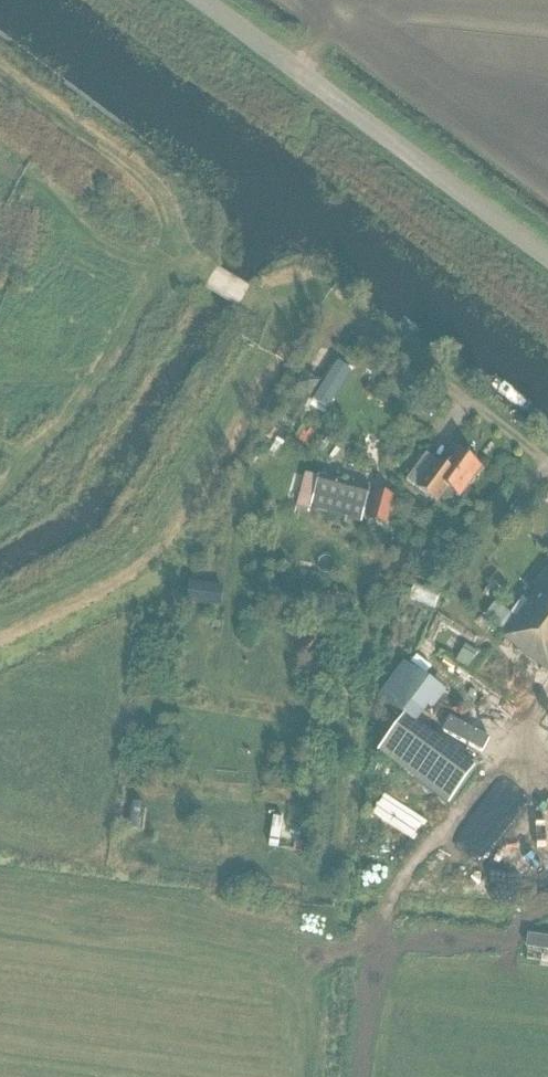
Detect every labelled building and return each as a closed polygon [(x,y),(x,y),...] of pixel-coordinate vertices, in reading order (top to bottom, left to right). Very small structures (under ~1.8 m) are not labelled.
[(380,373),(368,364),(364,369),(376,378),(380,373)] [(448,399),(437,391),(427,405),(438,413),(448,399)] [(458,496),(479,467),(458,451),(445,469),(426,455),(406,481),(437,503),(447,489),(458,496)] [(370,490),(305,473),(296,507),(361,524),(370,490)] [(387,526),(395,498),(375,493),(367,520),(387,526)] [(468,533),(472,529),(465,524),(462,528),(468,533)] [(443,546),(437,556),(446,561),(452,552),(443,546)] [(434,556),(423,552),(420,561),(431,565),(434,556)] [(502,637),(547,671),(547,577),(502,637)] [(186,602),(217,605),(219,588),(188,584),(186,602)] [(466,646),(456,661),(469,669),(478,654),(466,646)] [(377,699),(403,718),(414,726),(440,690),(403,663),(377,699)] [(403,718),(378,752),(449,804),(474,770),(414,726),(403,718)] [(292,743),(285,748),(296,762),(303,757),(292,743)] [(121,824),(138,830),(146,806),(129,801),(121,824)]
